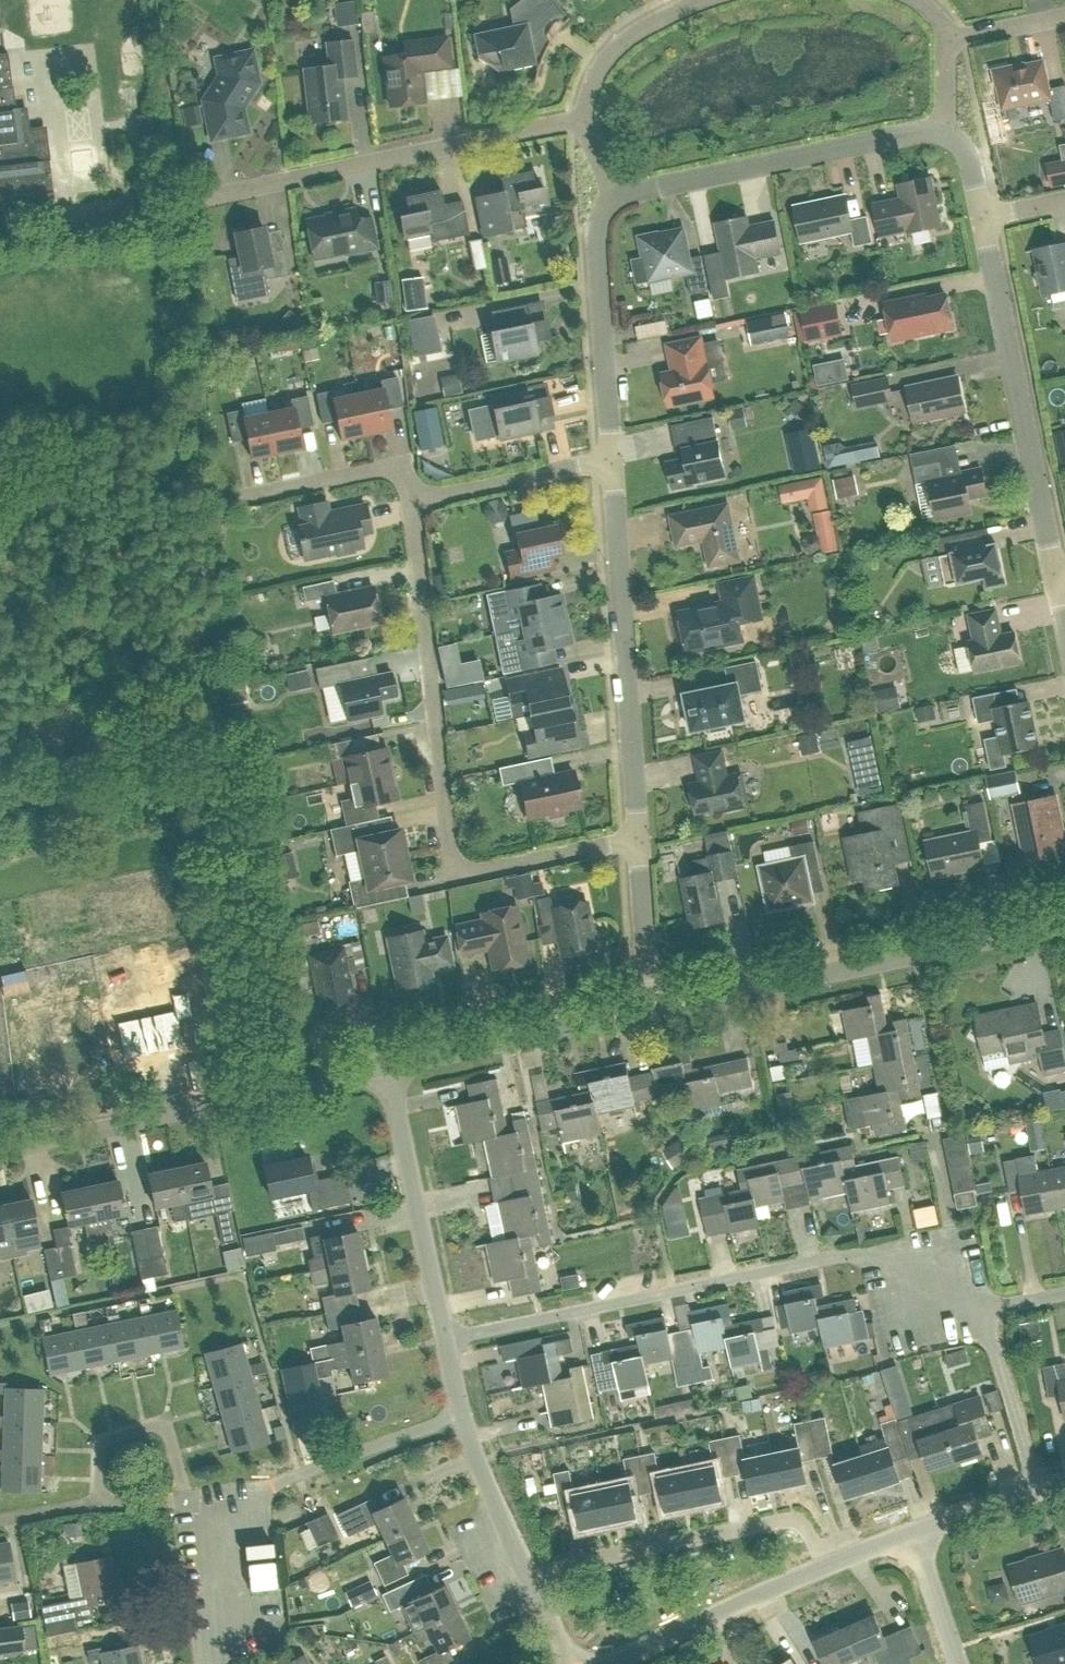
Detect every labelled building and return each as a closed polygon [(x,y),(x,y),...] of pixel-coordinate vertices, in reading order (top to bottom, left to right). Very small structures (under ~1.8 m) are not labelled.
[(553,0),(520,0),(509,9),(512,25),(472,34),(477,59),(499,73),(538,65),(536,71),(535,74),(533,81),(533,84),(535,85),(535,81),(536,77),(537,73),(538,69),(541,62),(544,54),(545,51),(549,44),(553,37),(555,34),(560,28),(566,22),(568,19),(553,0)] [(450,67),(446,38),(404,43),(405,55),(384,58),(390,107),(423,103),(420,71),(450,67)] [(357,76),(353,40),(325,43),(328,66),(302,69),(309,123),(346,119),(342,78),(357,76)] [(54,197),(47,139),(30,141),(26,107),(15,109),(8,53),(0,54),(0,204),(54,197)] [(256,78),(251,53),(217,60),(220,76),(204,101),(212,139),(228,135),(228,137),(246,133),(240,104),(246,95),(252,94),(255,88),(253,79),(256,78)] [(1043,61),(1009,68),(1008,66),(992,70),(995,86),(997,86),(1002,110),(1050,100),(1055,121),(1064,119),(1064,86),(1049,89),(1043,61)] [(130,108),(139,108),(138,84),(129,85),(130,108)] [(1044,163),(1049,188),(1064,185),(1064,159),(1044,163)] [(481,236),(496,233),(526,227),(524,216),(548,210),(543,187),(535,189),(531,171),(500,177),(503,192),(473,199),(481,236)] [(941,226),(931,178),(899,185),(901,199),(874,205),(880,237),(908,231),(909,233),(941,226)] [(443,205),(440,190),(405,197),(409,215),(397,218),(401,238),(422,234),(422,236),(446,231),(448,239),(469,235),(462,201),(443,205)] [(850,220),(845,196),(795,207),(802,242),(852,231),(855,247),(873,243),(867,217),(850,220)] [(357,220),(355,208),(336,212),(337,216),(306,223),(313,258),(346,251),(345,246),(361,243),(363,252),(377,248),(371,217),(357,220)] [(775,221),(750,226),(748,217),(715,224),(727,279),(760,272),(757,259),(782,254),(775,221)] [(269,253),(263,227),(235,233),(240,256),(226,259),(236,302),(268,295),(265,280),(289,275),(284,250),(269,253)] [(636,283),(651,280),(686,272),(691,294),(709,290),(702,256),(689,258),(683,230),(660,235),(659,232),(639,237),(643,255),(631,258),(636,283)] [(473,243),(480,271),(491,268),(484,240),(473,243)] [(499,240),(488,243),(492,261),(504,258),(499,240)] [(1034,250),(1039,272),(1035,274),(1037,284),(1041,285),(1044,295),(1064,291),(1064,244),(1034,250)] [(410,310),(431,308),(428,278),(407,279),(410,310)] [(953,329),(946,295),(915,301),(914,297),(885,303),(893,341),(953,329)] [(843,334),(837,302),(800,310),(807,342),(843,334)] [(547,337),(540,303),(492,313),(496,331),(491,333),(497,361),(535,353),(533,340),(547,337)] [(440,351),(432,315),(406,320),(414,356),(440,351)] [(672,323),(642,326),(643,338),(673,334),(672,323)] [(706,365),(701,338),(668,345),(674,371),(662,374),(669,406),(714,397),(708,364),(706,365)] [(818,368),(823,382),(851,373),(847,359),(818,368)] [(358,395),(366,434),(392,428),(392,427),(391,427),(387,410),(403,406),(396,377),(380,381),(382,390),(358,395)] [(894,401),(889,377),(852,384),(857,408),(894,401)] [(965,412),(958,377),(907,387),(915,422),(965,412)] [(550,414),(544,385),(494,396),(497,409),(494,410),(500,439),(538,430),(535,417),(550,414)] [(366,434),(358,395),(334,400),(332,391),(316,394),(322,423),(337,420),(341,438),(340,438),(340,439),(366,434)] [(292,409),(268,414),(276,453),(302,447),(302,446),(301,446),(297,429),(313,425),(306,396),(290,400),(292,409)] [(276,453),(268,414),(244,419),(242,410),(225,413),(232,442),(247,439),(251,457),(250,457),(250,458),(276,453)] [(436,410),(414,414),(422,452),(444,448),(436,410)] [(719,444),(714,417),(684,423),(689,449),(684,450),(686,460),(668,463),(673,488),(692,484),(692,482),(725,475),(718,444),(719,444)] [(962,472),(955,447),(911,456),(917,484),(929,482),(937,520),(971,513),(969,499),(986,495),(981,468),(962,472)] [(806,463),(810,475),(826,469),(821,457),(806,463)] [(842,480),(845,500),(864,498),(861,478),(842,480)] [(787,508),(832,505),(830,482),(785,485),(787,508)] [(328,513),(325,502),(299,508),(303,526),(297,528),(304,560),(363,547),(360,534),(371,532),(365,505),(328,513)] [(738,559),(727,505),(672,517),(678,545),(705,539),(711,565),(738,559)] [(562,540),(558,522),(536,527),(537,531),(516,535),(520,551),(505,554),(510,578),(536,572),(533,559),(560,553),(558,541),(562,540)] [(971,549),(968,534),(938,541),(941,556),(939,556),(945,586),(985,578),(987,586),(1005,583),(997,544),(971,549)] [(762,619),(754,578),(721,584),(725,603),(712,605),(710,608),(703,609),(701,609),(679,613),(680,618),(678,621),(680,630),(683,632),(687,652),(744,640),(741,624),(762,619)] [(336,594),(333,581),(302,587),(305,602),(325,598),(332,633),(360,627),(359,625),(379,620),(379,622),(380,622),(373,588),(372,588),(372,589),(353,594),(352,591),(346,592),(336,594)] [(486,596),(489,614),(506,610),(508,619),(519,617),(522,629),(566,619),(561,595),(534,601),(531,586),(486,596)] [(1000,629),(996,609),(969,615),(974,640),(969,642),(975,671),(1021,662),(1015,632),(999,635),(998,629),(1000,629)] [(498,655),(502,673),(547,664),(544,649),(571,643),(566,619),(522,629),(524,640),(513,643),(515,651),(498,655)] [(351,681),(347,662),(315,669),(319,689),(339,684),(347,721),(381,714),(378,700),(396,697),(391,672),(351,681)] [(762,690),(757,662),(727,668),(730,685),(684,694),(692,731),(710,727),(711,733),(727,729),(726,724),(746,720),(740,695),(762,690)] [(308,669),(285,674),(289,691),(312,686),(308,669)] [(530,716),(569,708),(561,669),(505,681),(510,705),(512,705),(515,718),(530,715),(530,716)] [(464,686),(445,690),(448,705),(467,701),(464,686)] [(1009,766),(1006,754),(1038,748),(1028,701),(1020,702),(1017,689),(974,698),(979,723),(997,720),(1000,735),(985,738),(991,770),(1009,766)] [(569,708),(530,716),(533,730),(523,733),(528,756),(577,746),(569,708)] [(822,732),(804,735),(809,756),(826,752),(822,732)] [(343,758),(349,783),(392,774),(386,748),(364,753),(361,738),(328,745),(331,760),(343,758)] [(727,777),(722,752),(696,757),(700,775),(702,774),(704,782),(691,785),(697,813),(714,809),(714,812),(748,805),(744,787),(740,787),(738,775),(727,777)] [(515,783),(511,766),(498,768),(502,786),(519,782),(527,819),(549,815),(549,819),(566,815),(565,811),(581,808),(573,770),(515,783)] [(1021,793),(1017,771),(986,778),(991,799),(1021,793)] [(340,801),(346,826),(378,819),(375,804),(397,799),(392,774),(349,783),(352,798),(340,801)] [(1057,796),(1014,804),(1026,861),(1043,858),(1042,854),(1064,849),(1064,836),(1057,796)] [(992,840),(984,801),(966,805),(972,832),(927,841),(934,876),(984,866),(979,843),(992,840)] [(904,836),(898,805),(861,813),(865,834),(845,838),(854,880),(866,878),(869,890),(881,887),(882,890),(893,887),(893,885),(898,884),(889,839),(904,836)] [(378,819),(346,826),(330,829),(336,855),(359,850),(362,865),(405,852),(400,830),(378,834),(375,820),(378,819)] [(821,873),(814,842),(790,847),(793,859),(760,867),(769,911),(814,902),(808,876),(821,873)] [(411,881),(405,852),(362,865),(365,878),(348,882),(354,908),(392,900),(389,886),(411,881)] [(737,876),(732,852),(709,857),(710,858),(689,862),(692,877),(682,879),(692,927),(724,920),(716,880),(737,876)] [(552,909),(549,897),(536,899),(541,925),(554,922),(561,955),(595,948),(586,902),(552,909)] [(527,962),(515,907),(481,914),(483,921),(456,926),(461,954),(489,948),(493,969),(527,962)] [(424,942),(422,930),(387,938),(397,989),(432,982),(429,966),(438,964),(439,967),(451,965),(446,937),(424,942)] [(310,957),(321,1006),(351,999),(347,978),(358,975),(354,959),(348,961),(345,949),(310,957)] [(88,967),(67,971),(71,993),(76,992),(80,1013),(97,1010),(88,967)] [(146,1004),(114,1011),(122,1048),(182,1035),(176,1009),(191,1005),(185,980),(171,983),(143,989),(146,1004)] [(843,1010),(849,1040),(869,1036),(889,1032),(882,994),(868,996),(870,1005),(843,1010)] [(1038,1003),(976,1016),(987,1069),(1009,1065),(1009,1063),(1041,1056),(1045,1075),(1064,1071),(1064,1053),(1060,1030),(1044,1033),(1038,1003)] [(869,1036),(874,1064),(915,1056),(908,1018),(894,1021),(896,1030),(889,1032),(869,1036)] [(642,1074),(647,1100),(688,1091),(684,1064),(693,1062),(690,1048),(651,1057),(654,1072),(642,1074)] [(922,1095),(915,1056),(874,1064),(880,1092),(845,1099),(851,1129),(873,1125),(875,1134),(908,1128),(900,1090),(907,1089),(909,1098),(922,1095)] [(694,1069),(693,1062),(684,1064),(688,1091),(692,1111),(722,1105),(720,1094),(754,1086),(748,1057),(694,1069)] [(635,1102),(647,1100),(642,1074),(630,1077),(627,1062),(576,1073),(578,1086),(590,1083),(592,1090),(602,1134),(603,1134),(599,1114),(636,1106),(635,1102)] [(466,1144),(486,1139),(517,1132),(510,1133),(498,1078),(469,1084),(473,1102),(457,1105),(466,1144)] [(564,1142),(602,1134),(592,1090),(538,1102),(544,1131),(561,1127),(564,1142)] [(942,1094),(930,1096),(934,1118),(946,1116),(942,1094)] [(513,1173),(516,1185),(541,1180),(528,1117),(515,1120),(517,1132),(486,1139),(494,1177),(513,1173)] [(944,1138),(947,1153),(967,1149),(964,1134),(944,1138)] [(986,1150),(982,1135),(968,1138),(971,1153),(986,1150)] [(674,1169),(698,1155),(686,1136),(663,1150),(674,1169)] [(852,1145),(790,1158),(800,1207),(812,1204),(811,1200),(848,1192),(842,1160),(855,1157),(852,1145)] [(967,1149),(947,1153),(950,1166),(970,1162),(967,1149)] [(312,1181),(307,1156),(263,1165),(271,1199),(308,1191),(312,1211),(352,1202),(346,1174),(312,1181)] [(842,1160),(848,1192),(853,1213),(892,1204),(889,1189),(906,1186),(900,1156),(857,1165),(855,1157),(842,1160)] [(1059,1208),(1051,1169),(1031,1173),(1028,1157),(1005,1161),(1011,1191),(1023,1189),(1028,1214),(1059,1208)] [(752,1187),(757,1207),(785,1201),(787,1210),(800,1207),(790,1158),(738,1169),(741,1182),(750,1180),(752,1187)] [(186,1219),(216,1213),(211,1186),(210,1187),(204,1161),(176,1168),(186,1219)] [(970,1162),(950,1166),(953,1180),(972,1175),(970,1162)] [(1051,1169),(1059,1208),(1064,1207),(1064,1167),(1051,1169)] [(186,1219),(176,1168),(148,1174),(155,1209),(172,1205),(175,1222),(186,1219)] [(972,1175),(953,1180),(955,1193),(975,1188),(972,1175)] [(88,1186),(102,1252),(110,1251),(107,1236),(112,1235),(109,1218),(125,1215),(117,1180),(88,1186)] [(554,1243),(541,1180),(516,1185),(518,1197),(499,1201),(507,1239),(487,1243),(487,1244),(507,1239),(508,1240),(532,1235),(543,1233),(546,1245),(554,1243)] [(232,1208),(227,1183),(211,1186),(216,1213),(222,1242),(233,1240),(226,1209),(232,1208)] [(102,1252),(88,1186),(61,1191),(68,1227),(84,1223),(89,1247),(93,1246),(95,1254),(102,1252)] [(757,1207),(752,1187),(701,1198),(708,1235),(731,1231),(732,1233),(761,1227),(757,1207)] [(30,1198),(2,1204),(12,1257),(24,1254),(23,1249),(40,1245),(30,1198)] [(2,1204),(0,1204),(0,1254),(0,1253),(2,1259),(12,1257),(2,1204)] [(155,1226),(142,1229),(153,1287),(156,1287),(153,1276),(165,1273),(155,1226)] [(144,1289),(153,1287),(142,1229),(131,1231),(144,1289)] [(310,1272),(364,1260),(358,1232),(323,1239),(326,1255),(307,1259),(310,1272)] [(507,1239),(487,1244),(496,1282),(511,1279),(515,1296),(543,1290),(532,1235),(508,1240),(507,1239)] [(55,1247),(61,1277),(75,1274),(69,1244),(55,1247)] [(61,1277),(55,1247),(43,1249),(49,1279),(61,1277)] [(370,1288),(364,1260),(310,1272),(313,1286),(331,1282),(334,1294),(321,1297),(325,1313),(358,1306),(355,1292),(370,1288)] [(68,1278),(55,1281),(60,1308),(73,1305),(68,1278)] [(816,1298),(817,1298),(825,1296),(823,1284),(784,1292),(793,1333),(821,1327),(826,1347),(816,1298)] [(819,1306),(817,1298),(816,1298),(826,1347),(856,1341),(850,1313),(858,1311),(856,1299),(819,1306)] [(138,1305),(141,1317),(142,1317),(150,1354),(183,1347),(175,1310),(150,1315),(148,1303),(138,1305)] [(732,1367),(723,1318),(724,1318),(724,1317),(732,1316),(730,1303),(691,1312),(695,1329),(682,1332),(689,1365),(703,1362),(701,1352),(728,1346),(732,1367)] [(361,1321),(358,1306),(325,1313),(328,1329),(341,1326),(344,1341),(310,1348),(313,1361),(382,1346),(376,1318),(361,1321)] [(73,1313),(76,1330),(75,1330),(83,1368),(116,1361),(109,1323),(88,1328),(84,1311),(73,1313)] [(876,1337),(868,1312),(858,1315),(867,1340),(876,1337)] [(732,1367),(763,1361),(763,1363),(771,1361),(769,1349),(780,1347),(774,1316),(762,1318),(734,1324),(732,1316),(724,1318),(723,1318),(732,1367)] [(109,1323),(116,1361),(150,1354),(142,1317),(141,1317),(109,1323)] [(640,1344),(649,1385),(650,1385),(646,1364),(674,1358),(666,1317),(628,1325),(630,1337),(638,1335),(640,1344)] [(1020,1324),(1023,1343),(1042,1340),(1038,1320),(1020,1324)] [(83,1368),(75,1330),(42,1337),(50,1375),(83,1368)] [(570,1378),(570,1377),(565,1378),(560,1355),(574,1352),(571,1338),(545,1343),(547,1352),(517,1358),(523,1387),(570,1378)] [(214,1387),(251,1377),(242,1344),(205,1354),(214,1387)] [(649,1385),(640,1344),(603,1352),(606,1364),(614,1362),(620,1391),(649,1385)] [(388,1375),(382,1346),(313,1361),(315,1373),(349,1366),(353,1382),(388,1375)] [(950,1357),(954,1369),(976,1363),(972,1350),(950,1357)] [(1044,1367),(1050,1397),(1062,1394),(1064,1412),(1064,1363),(1044,1367)] [(573,1376),(570,1377),(570,1378),(523,1387),(523,1388),(545,1383),(554,1427),(595,1418),(584,1365),(571,1368),(573,1376)] [(900,1366),(882,1372),(890,1397),(908,1392),(900,1366)] [(298,1396),(319,1390),(313,1368),(292,1374),(298,1396)] [(223,1420),(260,1410),(251,1377),(214,1387),(223,1420)] [(42,1423),(43,1389),(5,1388),(5,1383),(0,1383),(0,1393),(5,1394),(4,1416),(4,1422),(42,1423)] [(939,1410),(943,1422),(957,1463),(984,1455),(978,1438),(993,1433),(981,1396),(939,1410)] [(746,1405),(750,1416),(767,1409),(762,1398),(746,1405)] [(269,1443),(260,1410),(223,1420),(232,1453),(269,1443)] [(897,1419),(896,1419),(908,1455),(909,1455),(910,1460),(924,1455),(930,1472),(957,1463),(943,1422),(946,1430),(930,1435),(924,1415),(898,1423),(897,1419)] [(42,1423),(4,1422),(4,1416),(0,1416),(0,1427),(3,1427),(2,1450),(2,1456),(40,1457),(42,1423)] [(800,1448),(773,1453),(780,1488),(808,1482),(803,1461),(834,1455),(826,1417),(795,1423),(800,1448)] [(894,1460),(908,1455),(896,1419),(882,1423),(889,1447),(863,1455),(874,1489),(901,1481),(894,1460)] [(752,1494),(780,1488),(773,1453),(746,1459),(741,1435),(725,1438),(733,1475),(748,1472),(752,1494)] [(715,1465),(687,1471),(695,1506),(722,1500),(718,1479),(733,1475),(725,1438),(710,1441),(715,1465)] [(594,1446),(573,1449),(575,1469),(597,1467),(594,1446)] [(40,1457),(2,1456),(2,1450),(0,1450),(0,1461),(2,1461),(1,1490),(39,1492),(40,1457)] [(640,1456),(648,1493),(662,1490),(667,1511),(695,1506),(687,1471),(660,1476),(656,1452),(640,1456)] [(874,1489),(863,1455),(836,1464),(847,1498),(874,1489)] [(629,1483),(602,1488),(609,1523),(637,1518),(633,1496),(648,1493),(640,1456),(624,1459),(629,1483)] [(582,1529),(609,1523),(602,1488),(575,1494),(570,1470),(555,1473),(562,1511),(577,1508),(582,1529)] [(376,1523),(383,1539),(416,1524),(404,1498),(378,1510),(372,1498),(337,1515),(347,1537),(376,1523)] [(305,1523),(315,1547),(338,1538),(328,1513),(305,1523)] [(428,1550),(416,1524),(383,1539),(391,1555),(373,1563),(384,1585),(407,1574),(402,1562),(428,1550)] [(0,1543),(0,1582),(15,1579),(8,1541),(0,1543)] [(1063,1549),(1036,1557),(1037,1558),(1011,1566),(1020,1597),(1062,1585),(1064,1593),(1064,1555),(1063,1549)] [(77,1630),(75,1621),(93,1617),(90,1605),(119,1599),(110,1556),(76,1563),(77,1565),(65,1567),(71,1600),(41,1606),(47,1636),(77,1630)] [(401,1606),(413,1632),(457,1611),(445,1585),(432,1591),(425,1574),(382,1594),(390,1611),(401,1606)] [(413,1632),(417,1643),(430,1637),(437,1652),(425,1658),(428,1663),(441,1663),(452,1659),(447,1648),(469,1637),(457,1611),(413,1632)] [(858,1658),(877,1650),(883,1663),(924,1663),(919,1653),(921,1652),(914,1634),(901,1640),(898,1633),(886,1639),(875,1615),(845,1628),(858,1658)] [(20,1625),(0,1628),(0,1651),(24,1648),(20,1625)] [(1057,1627),(1058,1628),(1031,1636),(1039,1663),(1053,1663),(1064,1661),(1064,1625),(1057,1627)] [(858,1658),(845,1628),(815,1641),(826,1663),(845,1663),(858,1658)] [(137,1645),(101,1653),(99,1647),(86,1650),(88,1661),(101,1658),(103,1663),(141,1663),(137,1645)] [(287,1663),(309,1663),(304,1655),(287,1663)] [(386,1656),(374,1662),(375,1663),(390,1663),(386,1656)]
